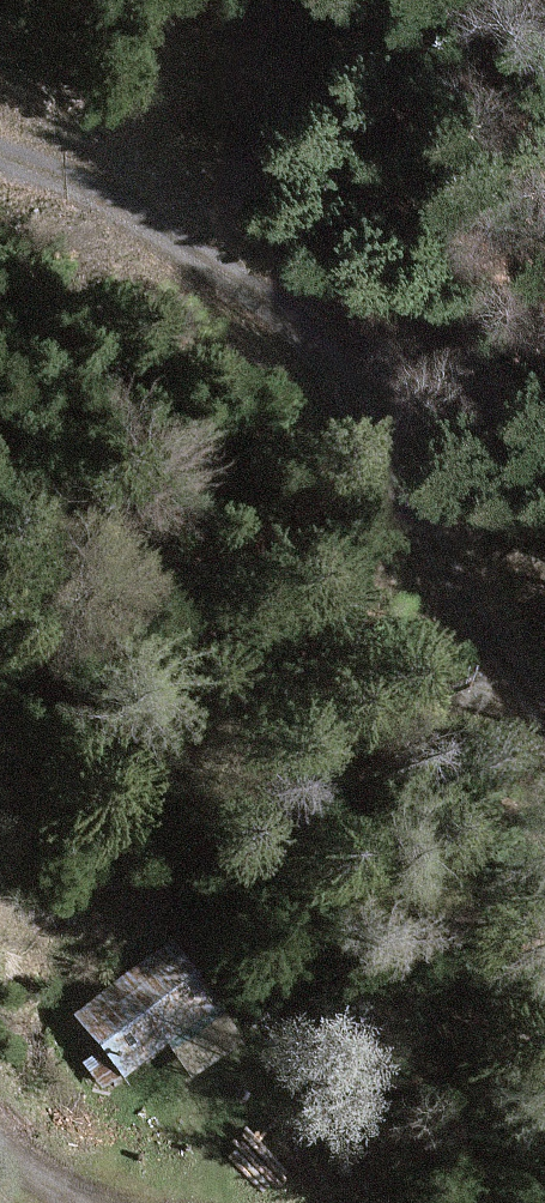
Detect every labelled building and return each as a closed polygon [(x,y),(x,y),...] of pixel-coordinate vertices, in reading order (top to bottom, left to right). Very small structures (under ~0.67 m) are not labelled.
[(115,1065),(212,1002),(167,932),(69,995),(115,1065)] [(243,1039),(217,1005),(165,1046),(191,1080),(243,1039)]
